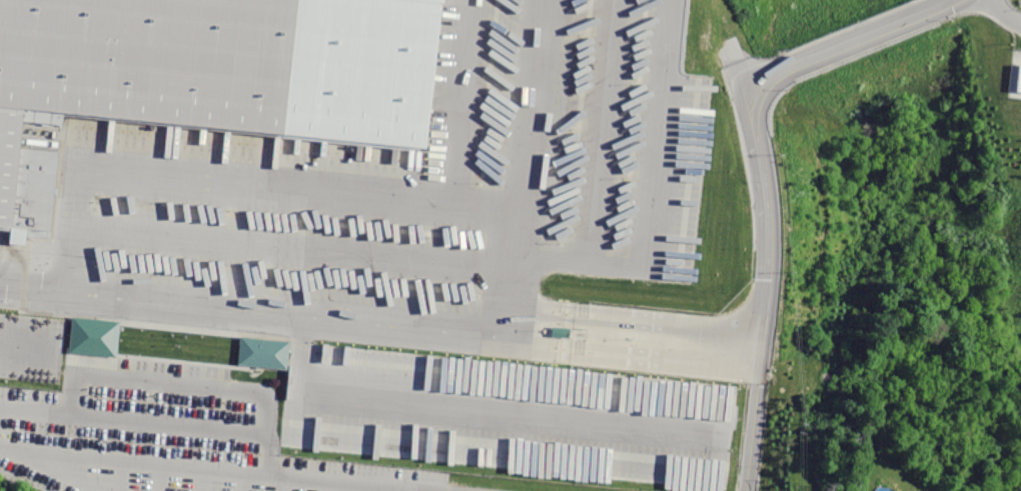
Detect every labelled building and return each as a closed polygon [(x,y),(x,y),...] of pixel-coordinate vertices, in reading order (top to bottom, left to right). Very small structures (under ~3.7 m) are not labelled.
[(11,232),(10,243),(25,245),(27,232),(51,234),(59,151),(19,147),(22,119),(62,123),(63,113),(425,150),(440,0),(0,0),(0,231),(11,232)] [(71,317),(68,353),(117,357),(119,320),(71,317)] [(244,337),(241,366),(287,371),(290,342),(244,337)]
